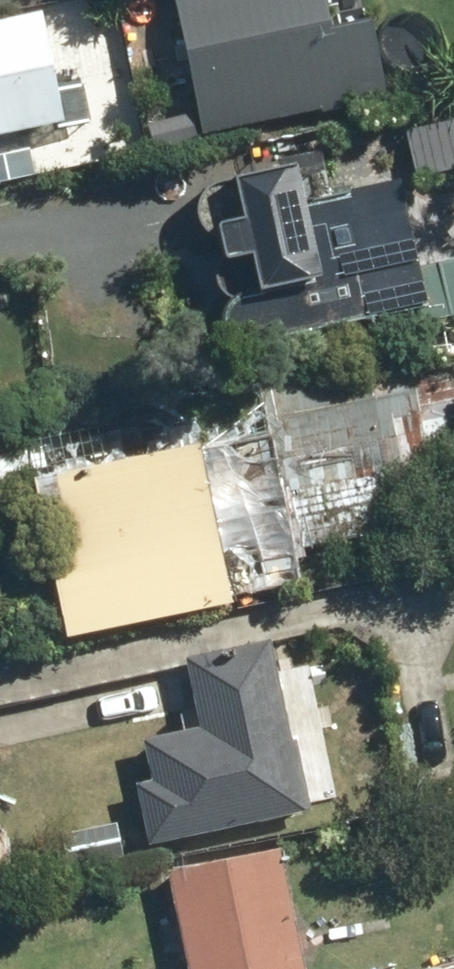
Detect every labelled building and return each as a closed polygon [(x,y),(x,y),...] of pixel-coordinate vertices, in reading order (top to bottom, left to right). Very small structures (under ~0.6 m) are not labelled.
[(202,131),(390,95),(376,19),(337,26),(332,0),(179,0),(202,131)] [(102,120),(83,4),(0,18),(0,137),(102,120)] [(415,176),(453,167),(453,121),(404,131),(415,176)] [(254,253),(261,289),(325,277),(304,166),(242,178),(239,177),(236,177),(234,177),(231,177),(229,178),(226,178),(224,179),(221,180),(219,181),(217,183),(215,184),(213,186),(211,188),(209,190),(208,192),(206,194),(205,196),(204,199),(204,201),(203,204),(203,207),(203,209),(203,212),(203,214),(204,217),(204,219),(205,222),(206,224),(208,226),(209,229),(211,230),(213,232),(215,234),(217,236),(219,237),(224,259),(254,253)] [(421,271),(438,325),(453,320),(453,260),(421,271)] [(38,477),(70,634),(229,603),(197,445),(38,477)] [(10,481),(35,475),(28,450),(0,457),(0,484),(10,481)] [(131,783),(143,846),(312,812),(277,637),(191,654),(204,719),(146,730),(156,778),(131,783)] [(192,968),(312,968),(287,845),(172,869),(192,968)] [(390,968),(453,968),(453,957),(390,968)]
